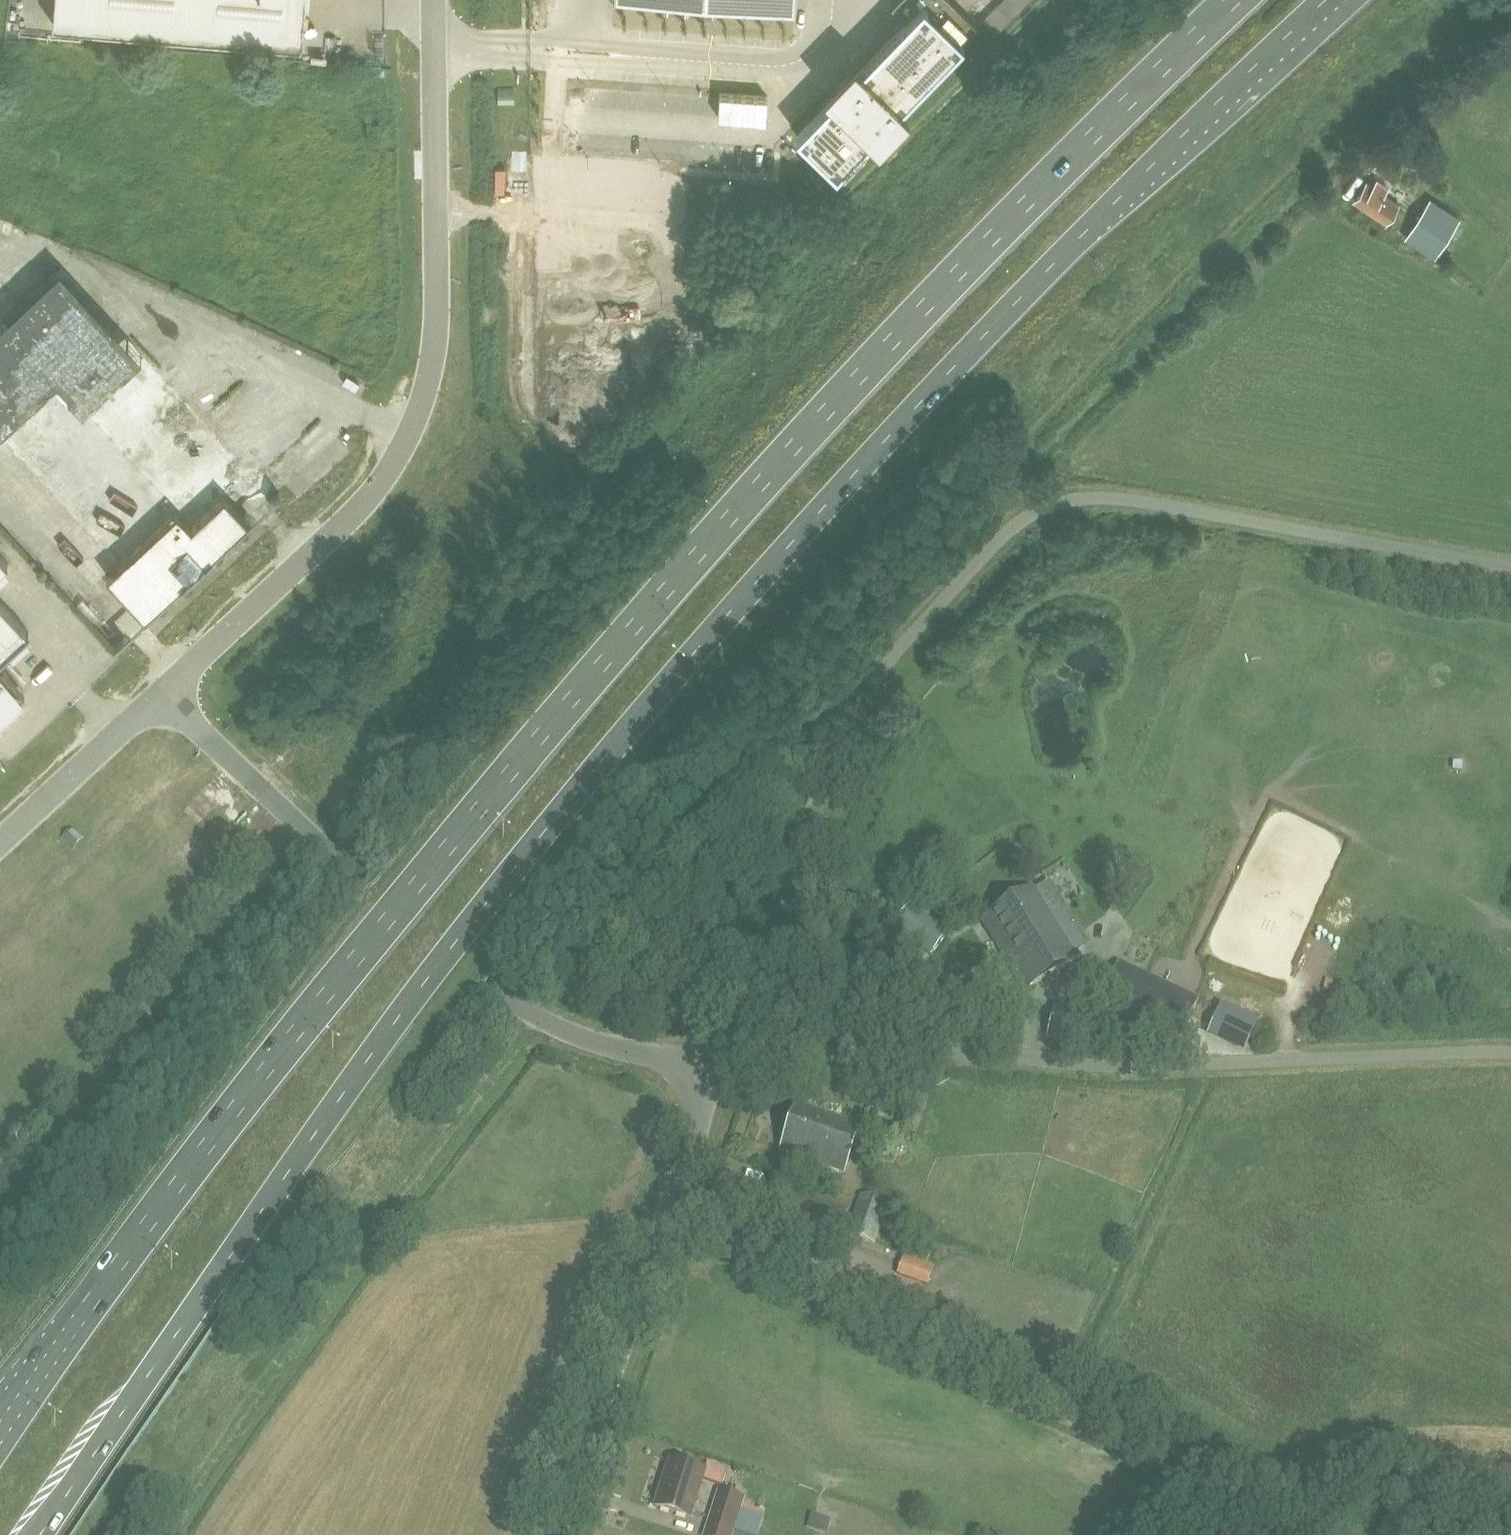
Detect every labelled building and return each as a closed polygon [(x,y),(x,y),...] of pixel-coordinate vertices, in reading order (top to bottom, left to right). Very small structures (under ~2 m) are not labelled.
[(85,25),(302,44),(306,0),(87,0),(85,25)] [(953,0),(897,0),(892,5),(907,20),(802,129),(840,166),(978,24),(953,0)] [(997,4),(1011,18),(1029,0),(1001,0),(997,4)] [(515,90),(499,89),(498,106),(515,106),(515,90)] [(1353,199),(1387,223),(1399,203),(1386,193),(1389,188),(1377,178),(1373,185),(1367,180),(1353,199)] [(1434,253),(1457,218),(1430,201),(1407,237),(1434,253)] [(254,380),(77,544),(132,603),(309,439),(254,380)] [(4,566),(8,562),(0,553),(0,570),(4,566)] [(7,651),(24,636),(29,631),(28,630),(27,630),(0,600),(0,658),(7,651)] [(25,691),(0,664),(0,714),(25,691)] [(1050,914),(1033,887),(982,920),(1027,991),(1082,955),(1054,912),(1050,914)] [(892,928),(931,956),(948,932),(910,904),(892,928)] [(1119,963),(1098,1009),(1177,1046),(1199,1000),(1119,963)] [(1112,1029),(1053,1015),(1048,1035),(1107,1049),(1112,1029)] [(780,1150),(845,1173),(861,1126),(797,1104),(780,1150)] [(840,1239),(853,1201),(774,1174),(761,1213),(840,1239)] [(845,1235),(877,1245),(889,1205),(860,1195),(845,1235)] [(906,1214),(901,1226),(914,1231),(918,1219),(906,1214)] [(934,1266),(926,1263),(931,1250),(908,1242),(896,1276),(928,1287),(934,1266)] [(705,1470),(674,1460),(671,1472),(668,1480),(664,1479),(655,1507),(690,1518),(702,1480),(705,1470)] [(720,1491),(706,1534),(741,1534),(750,1508),(741,1504),(743,1499),(720,1491)] [(831,1520),(811,1513),(807,1527),(827,1534),(831,1520)]
